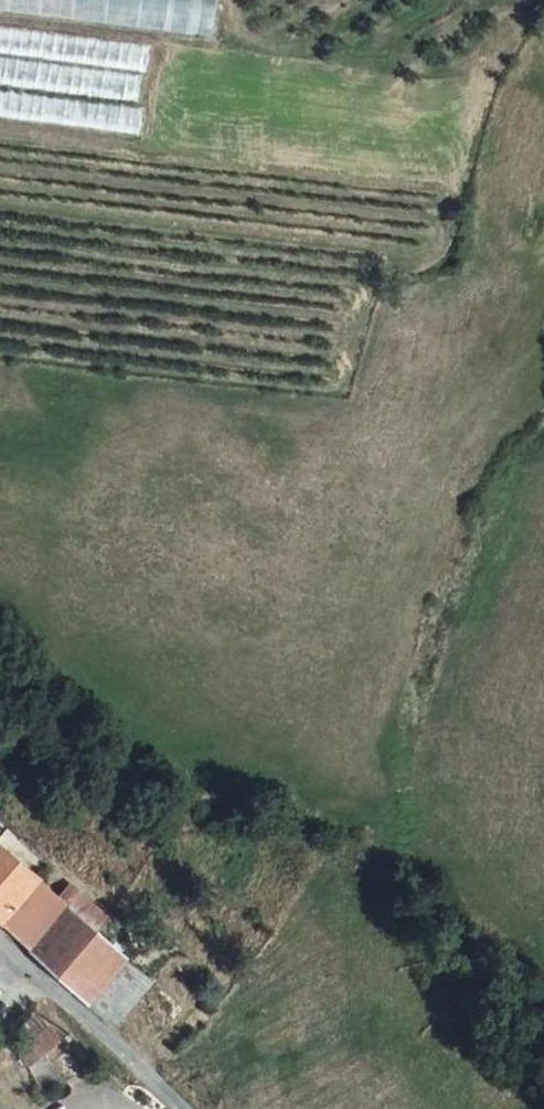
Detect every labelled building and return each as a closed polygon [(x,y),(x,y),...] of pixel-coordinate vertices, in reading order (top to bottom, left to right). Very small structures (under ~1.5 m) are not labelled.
[(212,33),(215,0),(0,0),(0,8),(212,33)] [(151,47),(0,27),(0,115),(139,134),(151,47)] [(148,984),(95,932),(105,920),(66,881),(52,895),(0,847),(0,926),(112,1026),(148,984)] [(25,1039),(42,1023),(30,1009),(13,1024),(25,1039)] [(25,1039),(10,1051),(24,1067),(56,1040),(42,1023),(25,1039)]
